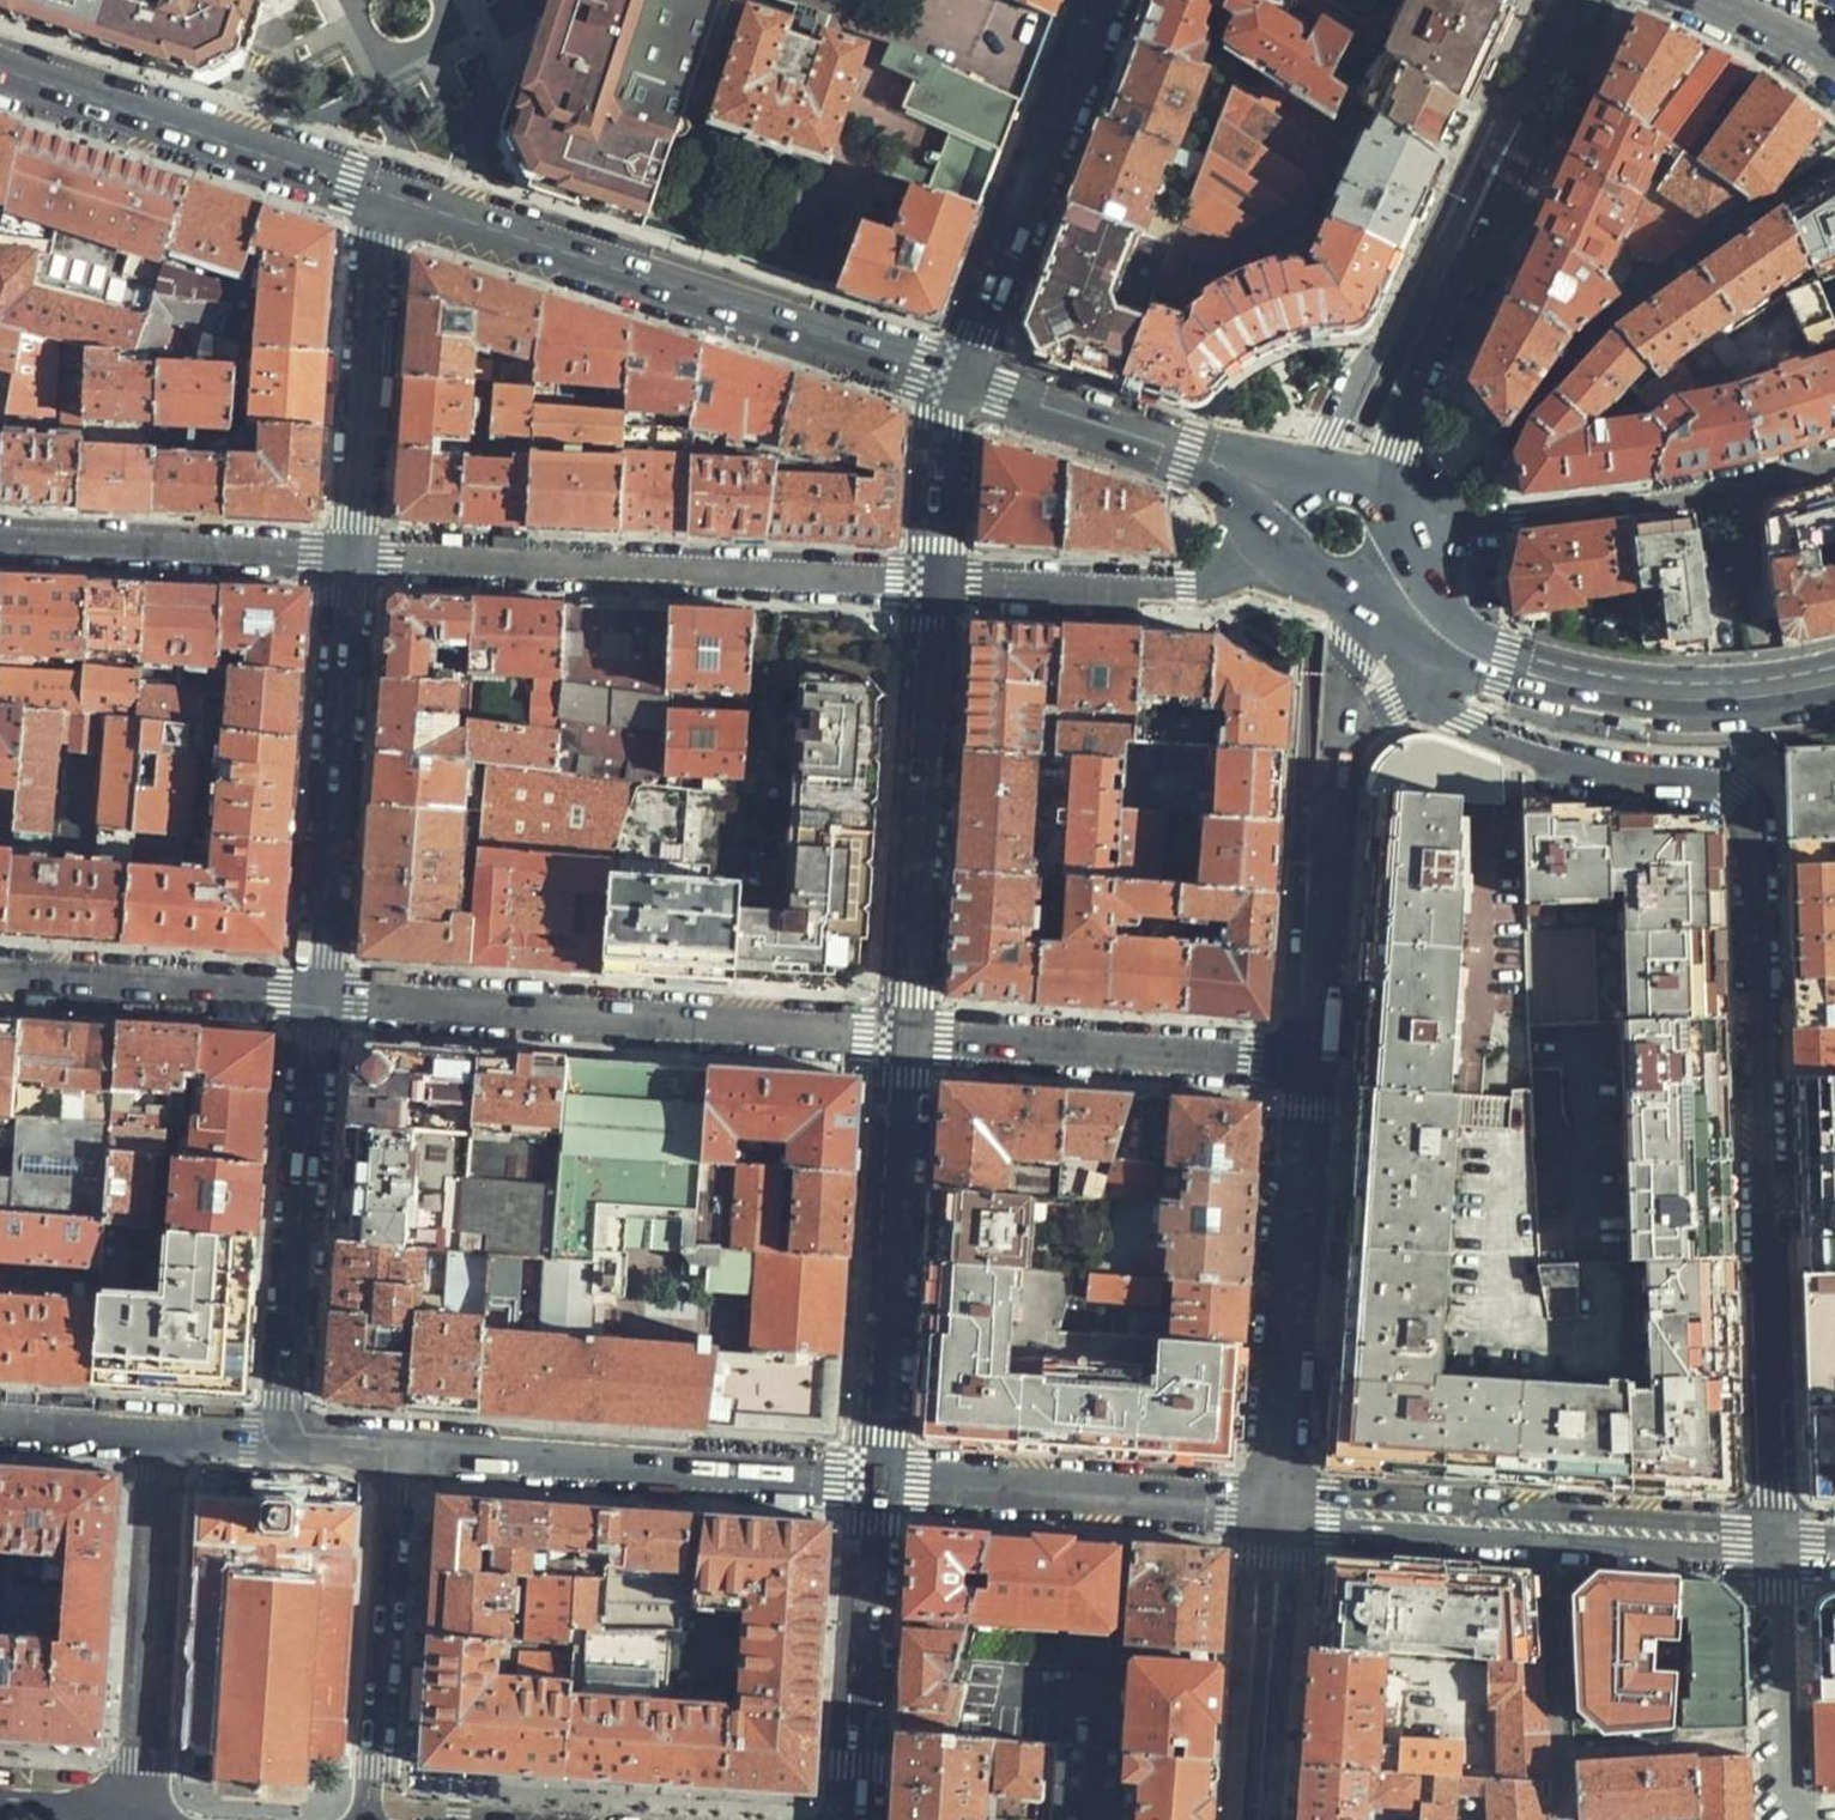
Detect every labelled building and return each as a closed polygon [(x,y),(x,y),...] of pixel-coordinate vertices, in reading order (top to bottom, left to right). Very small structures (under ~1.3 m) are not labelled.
[(114,49),(139,57),(136,62),(184,78),(186,73),(196,76),(230,75),(233,67),(242,70),(257,24),(248,20),(254,0),(0,0),(0,13),(114,49)] [(527,188),(576,204),(579,197),(645,219),(672,139),(680,115),(719,0),(545,0),(510,105),(500,102),(485,151),(494,153),(491,161),(506,169),(525,180),(529,181),(527,188)] [(1052,18),(1058,0),(1013,0),(1052,18)] [(1134,29),(1131,38),(1200,64),(1208,45),(1201,42),(1215,0),(1230,6),(1243,14),(1230,47),(1264,70),(1334,120),(1346,94),(1333,85),(1355,33),(1307,0),(1145,0),(1134,29)] [(1355,33),(1356,30),(1467,106),(1486,64),(1515,0),(1307,0),(1355,33)] [(830,163),(869,44),(749,6),(710,124),(749,136),(748,140),(791,155),(793,151),(830,163)] [(1741,79),(1746,68),(1677,37),(1637,19),(1618,59),(1599,100),(1668,133),(1686,141),(1708,151),(1741,79)] [(1454,133),(1467,106),(1356,30),(1355,33),(1333,85),(1346,94),(1376,115),(1442,161),(1454,133)] [(1200,64),(1131,38),(1117,76),(1102,114),(1178,143),(1205,67),(1200,64)] [(1003,147),(1020,100),(917,54),(895,44),(886,63),(918,76),(906,106),(950,125),(1003,147)] [(1237,79),(1181,225),(1211,238),(1282,201),(1301,210),(1311,192),(1305,185),(1334,120),(1264,70),(1256,87),(1237,79)] [(1741,79),(1708,151),(1718,156),(1746,199),(1762,195),(1776,191),(1801,171),(1834,148),(1834,128),(1825,121),(1765,81),(1761,79),(1755,92),(1746,87),(1748,81),(1741,79)] [(1668,133),(1599,100),(1568,166),(1537,233),(1603,270),(1618,298),(1621,295),(1646,259),(1659,267),(1709,229),(1706,225),(1677,178),(1663,205),(1642,195),(1668,133)] [(1178,143),(1102,114),(1086,159),(1069,204),(1144,232),(1153,211),(1145,207),(1162,163),(1169,165),(1178,143)] [(688,119),(680,115),(672,139),(679,141),(683,138),(688,128),(688,119)] [(1326,221),(1399,254),(1420,207),(1442,161),(1376,115),(1326,221)] [(6,198),(27,130),(0,122),(0,196),(6,198)] [(981,204),(1003,147),(950,125),(935,170),(932,179),(929,187),(981,204)] [(27,130),(6,198),(0,218),(0,323),(17,328),(48,338),(110,156),(74,145),(27,130)] [(1733,208),(1746,199),(1718,156),(1708,151),(1686,141),(1672,171),(1677,178),(1706,225),(1733,208)] [(887,155),(884,163),(932,179),(935,170),(887,155)] [(154,170),(110,156),(48,338),(89,350),(158,354),(160,289),(167,266),(173,245),(192,182),(154,170)] [(884,163),(881,172),(914,182),(929,187),(932,179),(884,163)] [(1826,182),(1786,210),(1808,265),(1811,273),(1816,284),(1834,278),(1834,179),(1826,182)] [(252,249),(267,206),(232,195),(192,182),(173,245),(245,272),(252,249)] [(965,246),(981,204),(929,187),(914,182),(895,234),(862,223),(838,288),(875,300),(938,320),(965,246)] [(1181,225),(1174,244),(1159,283),(1182,293),(1199,254),(1225,265),(1313,215),(1301,210),(1282,201),(1211,238),(1181,225)] [(1144,232),(1069,204),(1033,299),(1023,326),(1036,354),(1121,381),(1152,301),(1159,283),(1174,244),(1144,232)] [(257,346),(326,350),(332,267),(335,235),(335,228),(267,206),(252,249),(263,253),(257,346)] [(1808,265),(1786,210),(1739,242),(1698,271),(1731,321),(1808,265)] [(1152,301),(1121,381),(1171,396),(1177,398),(1190,402),(1197,404),(1206,397),(1212,391),(1248,363),(1274,345),(1291,338),(1312,332),(1332,330),(1356,329),(1364,325),(1371,316),(1376,305),(1399,254),(1326,221),(1308,260),(1327,269),(1325,275),(1304,264),(1287,272),(1283,266),(1246,278),(1204,294),(1189,336),(1180,333),(1187,314),(1152,301)] [(1567,336),(1618,298),(1603,270),(1537,233),(1521,267),(1505,302),(1567,336)] [(539,374),(545,299),(534,296),(415,258),(410,318),(406,375),(473,380),(474,344),(516,357),(515,368),(503,367),(502,382),(538,385),(539,374)] [(232,313),(239,291),(167,266),(160,289),(232,313)] [(1731,321),(1698,271),(1685,280),(1656,300),(1615,329),(1647,365),(1655,375),(1731,321)] [(1784,293),(1808,347),(1834,337),(1834,332),(1816,284),(1811,273),(1784,293)] [(158,354),(156,420),(156,427),(173,427),(210,429),(234,429),(234,423),(238,345),(222,343),(232,313),(160,289),(158,354)] [(627,402),(632,326),(592,314),(545,299),(539,374),(627,402)] [(1504,427),(1567,336),(1505,302),(1486,342),(1467,384),(1484,401),(1495,414),(1504,427)] [(14,364),(17,328),(0,323),(0,363),(14,364)] [(695,448),(701,349),(670,339),(632,326),(627,402),(626,423),(695,448)] [(89,350),(48,338),(17,328),(14,364),(9,409),(58,411),(61,358),(89,358),(89,350)] [(1647,365),(1615,329),(1585,362),(1581,367),(1556,395),(1588,423),(1608,402),(1613,404),(1628,388),(1647,365)] [(1711,466),(1762,455),(1737,388),(1703,396),(1701,386),(1724,368),(1710,345),(1661,381),(1689,414),(1662,447),(1653,478),(1711,466)] [(253,424),(321,429),(323,390),(326,350),(257,346),(253,424)] [(774,449),(796,379),(748,364),(701,349),(695,448),(712,449),(713,435),(749,443),(748,454),(772,458),(774,449)] [(156,420),(158,354),(89,350),(89,358),(88,373),(86,417),(156,420)] [(1834,431),(1834,356),(1802,368),(1795,351),(1772,359),(1778,375),(1737,388),(1762,455),(1769,454),(1815,438),(1834,431)] [(1588,423),(1556,395),(1530,423),(1517,456),(1525,497),(1603,485),(1653,478),(1662,447),(1689,414),(1661,381),(1655,375),(1647,365),(1628,388),(1649,413),(1645,419),(1599,427),(1599,430),(1578,434),(1588,423)] [(42,505),(81,506),(85,445),(86,417),(88,373),(69,372),(65,437),(8,433),(7,443),(2,503),(42,505)] [(473,380),(406,375),(403,410),(400,445),(467,449),(469,409),(492,409),(491,450),(514,452),(533,452),(538,394),(538,385),(502,382),(473,380)] [(829,389),(796,379),(774,449),(869,471),(901,474),(905,414),(875,404),(829,389)] [(1494,441),(1504,427),(1495,414),(1484,401),(1467,384),(1459,400),(1494,441)] [(533,452),(528,528),(572,529),(618,531),(626,423),(538,394),(533,452)] [(234,429),(229,512),(259,514),(314,516),(315,496),(317,476),(321,429),(253,424),(234,423),(234,429)] [(693,460),(695,448),(626,423),(618,531),(652,533),(689,534),(693,460)] [(191,511),(229,512),(234,429),(210,429),(208,457),(173,457),(173,427),(156,427),(155,448),(153,510),(191,511)] [(981,546),(1066,550),(1071,468),(987,441),(984,495),(981,546)] [(117,508),(153,510),(155,448),(85,445),(81,506),(117,508)] [(438,524),(462,525),(466,463),(467,449),(400,445),(394,522),(438,524)] [(466,463),(462,525),(495,526),(528,528),(533,452),(514,452),(514,467),(466,463)] [(728,536),(767,537),(770,477),(771,465),(693,460),(689,534),(728,536)] [(1071,468),(1066,550),(1110,552),(1116,553),(1170,555),(1168,527),(1169,499),(1071,468)] [(897,543),(901,474),(869,471),(869,475),(870,480),(770,477),(767,537),(814,539),(897,543)] [(1793,495),(1778,500),(1770,507),(1768,517),(1783,632),(1791,640),(1804,645),(1823,642),(1834,638),(1834,481),(1793,495)] [(1694,515),(1631,522),(1639,589),(1635,590),(1642,643),(1659,641),(1661,652),(1685,652),(1711,652),(1704,599),(1694,515)] [(1639,589),(1631,522),(1523,536),(1518,556),(1512,577),(1517,606),(1518,613),(1542,610),(1586,605),(1586,596),(1635,590),(1639,589)] [(87,583),(60,581),(44,581),(0,579),(0,580),(0,700),(20,700),(81,709),(82,675),(37,672),(39,653),(83,655),(87,583)] [(138,718),(145,586),(117,584),(87,583),(83,655),(82,675),(81,709),(92,711),(107,713),(138,718)] [(218,668),(220,589),(184,588),(162,587),(145,586),(138,718),(192,726),(205,728),(207,691),(161,687),(161,664),(209,668),(218,668)] [(264,591),(220,589),(218,668),(302,674),(308,593),(302,593),(264,591)] [(386,644),(383,680),(473,684),(473,675),(478,601),(434,598),(408,597),(389,596),(386,644)] [(521,603),(478,601),(473,675),(535,678),(534,724),(561,724),(566,606),(521,603)] [(667,690),(669,610),(566,606),(561,724),(560,735),(558,773),(617,776),(663,777),(664,749),(664,713),(667,690)] [(753,695),(757,614),(712,612),(701,612),(676,611),(669,610),(667,690),(753,695)] [(1061,709),(1064,630),(989,626),(979,626),(974,626),(974,630),(970,692),(966,755),(1059,760),(1060,726),(1061,709)] [(1139,713),(1145,634),(1101,632),(1091,631),(1064,630),(1061,709),(1139,713)] [(1181,635),(1145,634),(1139,713),(1138,730),(1138,742),(1213,747),(1218,638),(1181,635)] [(1238,651),(1218,638),(1213,747),(1284,751),(1286,714),(1288,680),(1258,664),(1238,651)] [(302,674),(218,668),(209,668),(207,691),(205,728),(225,731),(296,742),(298,722),(302,674)] [(473,684),(383,680),(380,719),(378,753),(468,759),(470,729),(473,684)] [(509,722),(510,684),(485,682),(484,720),(509,722)] [(881,779),(883,759),(875,758),(877,716),(858,698),(841,697),(842,688),(800,686),(800,713),(751,710),(751,718),(749,753),(737,979),(825,985),(826,976),(848,978),(863,960),(865,928),(871,931),(872,910),(881,779)] [(858,698),(877,716),(884,709),(864,690),(858,698)] [(11,845),(20,700),(0,700),(0,843),(11,845)] [(67,935),(128,939),(133,831),(138,718),(107,713),(96,866),(44,863),(45,836),(50,837),(55,742),(91,745),(92,711),(81,709),(20,700),(11,845),(10,852),(6,932),(67,935)] [(664,749),(749,753),(751,718),(664,713),(664,749)] [(138,718),(133,831),(186,834),(192,726),(138,718)] [(1060,726),(1059,760),(1136,764),(1138,742),(1138,730),(1060,726)] [(470,729),(468,759),(468,767),(487,768),(558,773),(560,735),(470,729)] [(216,837),(288,842),(291,801),(292,788),(296,742),(225,731),(216,837)] [(1372,794),(1378,794),(1504,803),(1504,766),(1442,744),(1418,741),(1408,743),(1391,755),(1383,763),(1376,775),(1373,786),(1372,794)] [(1284,751),(1213,747),(1138,742),(1136,764),(1133,810),(1143,810),(1146,769),(1219,773),(1216,815),(1280,818),(1281,787),(1284,751)] [(617,776),(604,971),(657,974),(737,979),(749,753),(664,749),(663,777),(617,776)] [(1787,753),(1787,757),(1789,826),(1791,868),(1834,865),(1834,752),(1787,753)] [(468,759),(378,753),(376,768),(374,804),(464,811),(468,767),(468,759)] [(1059,760),(966,755),(964,796),(959,874),(1030,878),(1034,793),(1066,794),(1060,880),(1066,880),(1128,884),(1133,810),(1136,764),(1059,760)] [(477,917),(474,962),(506,964),(539,967),(604,971),(617,776),(558,773),(487,768),(477,917)] [(1358,1087),(1363,1088),(1534,1098),(1532,1023),(1523,808),(1523,804),(1504,803),(1378,794),(1372,871),(1362,1025),(1358,1087)] [(464,811),(374,804),(369,858),(363,945),(362,956),(474,962),(477,917),(457,916),(464,811)] [(1523,808),(1532,1023),(1615,1020),(1723,1017),(1722,985),(1718,842),(1696,823),(1686,824),(1676,824),(1676,821),(1604,823),(1604,816),(1583,815),(1581,812),(1563,812),(1545,811),(1545,809),(1523,808)] [(1143,810),(1133,810),(1128,884),(1155,885),(1158,811),(1143,810)] [(1277,856),(1280,818),(1216,815),(1202,813),(1198,887),(1275,892),(1277,856)] [(133,831),(128,939),(218,945),(224,946),(279,950),(288,842),(216,837),(186,834),(133,831)] [(6,932),(10,852),(0,851),(0,931),(6,932)] [(1794,981),(1834,979),(1834,865),(1791,868),(1794,970),(1794,981)] [(957,915),(954,962),(979,965),(982,924),(1036,929),(1038,878),(1030,878),(959,874),(957,915)] [(1042,946),(1039,1001),(1092,1004),(1109,1005),(1187,1010),(1193,946),(1114,941),(1114,927),(1137,928),(1138,916),(1181,918),(1183,887),(1155,885),(1128,884),(1066,880),(1062,946),(1042,946)] [(1223,949),(1270,953),(1273,921),(1275,892),(1198,887),(1183,887),(1181,918),(1225,921),(1223,949)] [(996,998),(1039,1001),(1042,946),(1035,945),(1036,929),(982,924),(979,965),(954,962),(951,996),(996,998)] [(1193,946),(1187,1010),(1211,1011),(1265,1014),(1270,953),(1223,949),(1193,946)] [(854,983),(869,964),(863,960),(848,978),(854,983)] [(1796,1032),(1834,1030),(1834,979),(1794,981),(1795,1021),(1796,1032)] [(1615,1020),(1622,1261),(1731,1257),(1724,1041),(1723,1017),(1615,1020)] [(18,1095),(19,1080),(24,1021),(0,1019),(0,1146),(18,1147),(14,1180),(0,1179),(0,1215),(105,1223),(110,1152),(111,1122),(17,1115),(18,1095)] [(62,1023),(24,1021),(19,1080),(114,1088),(118,1027),(71,1024),(62,1023)] [(149,1029),(118,1027),(114,1088),(113,1102),(111,1122),(110,1152),(155,1155),(158,1109),(197,1110),(199,1084),(202,1032),(149,1029)] [(1797,1081),(1834,1079),(1834,1030),(1796,1032),(1796,1041),(1797,1081)] [(220,1033),(202,1032),(199,1084),(269,1089),(271,1071),(274,1037),(220,1033)] [(350,1061),(346,1126),(475,1135),(480,1052),(422,1048),(378,1045),(365,1053),(350,1061)] [(480,1052),(475,1135),(564,1142),(571,1058),(523,1055),(480,1052)] [(843,1347),(848,1260),(793,1256),(776,1255),(754,1253),(749,1354),(585,1341),(589,1267),(608,1267),(611,1215),(623,1203),(693,1209),(690,1249),(731,1251),(736,1165),(702,1163),(708,1068),(687,1067),(571,1058),(564,1142),(555,1257),(492,1252),(482,1410),(528,1413),(610,1419),(679,1424),(837,1435),(843,1347)] [(800,1170),(854,1174),(857,1121),(860,1078),(857,1078),(740,1070),(708,1068),(702,1163),(736,1165),(763,1166),(782,1168),(800,1170)] [(1801,1196),(1834,1194),(1834,1079),(1797,1081),(1800,1168),(1801,1196)] [(940,1135),(937,1188),(1058,1198),(1066,1091),(1025,1088),(943,1082),(940,1135)] [(269,1089),(199,1084),(197,1110),(158,1109),(155,1155),(177,1157),(263,1162),(266,1125),(269,1089)] [(1534,1098),(1363,1088),(1362,1100),(1345,1328),(1344,1341),(1340,1341),(1337,1396),(1333,1451),(1349,1469),(1562,1483),(1631,1488),(1622,1261),(1539,1264),(1534,1098)] [(1066,1091),(1058,1198),(1101,1201),(1136,1097),(1125,1096),(1066,1091)] [(17,1115),(111,1122),(113,1102),(18,1095),(17,1115)] [(1178,1100),(1136,1097),(1101,1201),(1118,1202),(1157,1205),(1161,1171),(1173,1171),(1178,1100)] [(1173,1171),(1254,1176),(1258,1107),(1218,1104),(1212,1103),(1178,1100),(1173,1171)] [(450,1249),(492,1252),(555,1257),(564,1142),(475,1135),(346,1126),(342,1180),(337,1240),(425,1247),(450,1249)] [(151,1227),(155,1155),(110,1152),(105,1223),(134,1226),(151,1227)] [(172,1229),(258,1236),(262,1176),(263,1162),(177,1157),(172,1229)] [(763,1166),(736,1165),(731,1251),(754,1253),(776,1255),(782,1168),(763,1166)] [(851,1214),(854,1174),(800,1170),(793,1256),(848,1260),(851,1214)] [(1092,1276),(1246,1286),(1251,1217),(1254,1176),(1173,1171),(1161,1171),(1157,1205),(1118,1202),(1092,1276)] [(1079,1274),(1092,1276),(1118,1202),(1101,1201),(1058,1198),(937,1188),(934,1232),(931,1266),(1079,1274)] [(1801,1196),(1802,1234),(1810,1481),(1821,1492),(1833,1504),(1834,1504),(1834,1194),(1801,1196)] [(105,1223),(0,1215),(0,1261),(101,1269),(105,1223)] [(253,1298),(258,1236),(172,1229),(168,1295),(128,1292),(134,1226),(105,1223),(101,1269),(101,1276),(94,1383),(169,1388),(246,1393),(246,1386),(253,1298)] [(397,1404),(482,1410),(492,1252),(450,1249),(447,1315),(420,1312),(425,1247),(337,1240),(335,1274),(326,1399),(397,1404)] [(1731,1257),(1622,1261),(1631,1488),(1721,1494),(1738,1473),(1737,1439),(1733,1297),(1731,1257)] [(1212,1460),(1236,1439),(1243,1346),(1134,1338),(1076,1334),(1079,1274),(931,1266),(930,1276),(921,1418),(942,1442),(997,1446),(1074,1451),(1173,1458),(1212,1460)] [(94,1383),(101,1276),(87,1274),(87,1285),(63,1284),(62,1301),(22,1298),(24,1280),(3,1279),(4,1267),(0,1267),(0,1378),(27,1379),(94,1383)] [(1134,1338),(1243,1346),(1246,1286),(1092,1276),(1092,1298),(1173,1303),(1172,1323),(1134,1321),(1134,1338)] [(103,1744),(104,1728),(121,1474),(54,1470),(0,1466),(0,1549),(9,1550),(3,1636),(0,1636),(0,1737),(103,1744)] [(293,1767),(307,1768),(307,1756),(342,1758),(345,1719),(342,1719),(351,1586),(355,1586),(357,1547),(353,1547),(356,1509),(299,1505),(299,1497),(260,1494),(259,1504),(202,1500),(199,1537),(195,1537),(193,1576),(196,1576),(188,1710),(185,1710),(182,1747),(218,1750),(217,1762),(230,1763),(231,1756),(294,1761),(293,1767)] [(437,1532),(435,1567),(545,1574),(549,1504),(439,1497),(437,1532)] [(701,1616),(708,1514),(613,1508),(549,1504),(545,1574),(541,1641),(575,1643),(576,1622),(679,1628),(680,1614),(701,1616)] [(727,1761),(725,1784),(815,1790),(817,1765),(832,1522),(752,1517),(708,1514),(701,1616),(680,1614),(679,1628),(674,1696),(674,1700),(730,1704),(727,1761)] [(911,1574),(909,1613),(972,1619),(981,1579),(966,1577),(967,1564),(984,1566),(991,1533),(914,1529),(911,1574)] [(1054,1537),(992,1533),(984,1571),(992,1572),(991,1587),(981,1587),(974,1618),(1114,1625),(1118,1543),(1116,1541),(1054,1537)] [(1217,1644),(1222,1644),(1225,1597),(1229,1547),(1138,1542),(1131,1638),(1150,1639),(1217,1644)] [(1534,1593),(1519,1572),(1453,1568),(1347,1561),(1327,1576),(1323,1638),(1322,1649),(1388,1653),(1492,1661),(1533,1664),(1534,1593)] [(432,1602),(430,1634),(504,1638),(513,1639),(515,1606),(526,1606),(524,1640),(541,1641),(545,1574),(435,1567),(432,1602)] [(1679,1618),(1681,1583),(1597,1577),(1578,1597),(1581,1642),(1586,1715),(1607,1731),(1675,1723),(1676,1698),(1679,1618)] [(1726,1586),(1681,1583),(1679,1618),(1687,1618),(1687,1632),(1690,1633),(1692,1682),(1688,1682),(1688,1698),(1676,1698),(1675,1723),(1674,1729),(1747,1724),(1746,1692),(1744,1632),(1743,1607),(1726,1586)] [(1834,1592),(1815,1614),(1818,1701),(1834,1701),(1834,1592)] [(972,1619),(909,1613),(903,1696),(902,1710),(967,1714),(969,1680),(959,1680),(972,1619)] [(665,1696),(674,1696),(679,1628),(576,1622),(575,1643),(574,1655),(571,1701),(665,1707),(665,1696)] [(422,1765),(566,1774),(567,1754),(571,1701),(574,1655),(520,1651),(518,1683),(501,1682),(504,1638),(430,1634),(425,1720),(423,1747),(422,1765)] [(1217,1644),(1150,1639),(1149,1659),(1138,1658),(1135,1660),(1131,1748),(1215,1756),(1220,1672),(1220,1665),(1218,1662),(1216,1662),(1217,1644)] [(1388,1653),(1322,1649),(1312,1648),(1308,1708),(1304,1767),(1369,1771),(1372,1771),(1422,1774),(1458,1777),(1460,1744),(1405,1740),(1403,1751),(1381,1748),(1388,1653)] [(1539,1782),(1553,1782),(1553,1735),(1542,1665),(1533,1664),(1492,1661),(1492,1707),(1499,1707),(1499,1779),(1539,1782)] [(566,1774),(725,1784),(727,1761),(730,1704),(674,1700),(674,1696),(665,1696),(665,1707),(571,1701),(567,1754),(566,1774)] [(1818,1701),(1821,1793),(1834,1793),(1834,1701),(1818,1701)] [(967,1714),(902,1710),(901,1730),(965,1736),(967,1714)] [(1062,1746),(965,1736),(901,1730),(898,1771),(895,1819),(1056,1819),(1062,1746)] [(1211,1811),(1215,1759),(1062,1746),(1056,1819),(1210,1819),(1211,1811)] [(217,1762),(215,1792),(305,1798),(307,1768),(293,1767),(294,1761),(231,1756),(230,1763),(217,1762)] [(1703,1819),(1751,1819),(1750,1803),(1748,1756),(1699,1759),(1703,1817),(1703,1819)] [(1582,1819),(1645,1819),(1703,1817),(1699,1759),(1578,1768),(1582,1819)] [(1369,1771),(1304,1767),(1301,1807),(1300,1819),(1367,1819),(1369,1771)] [(1422,1774),(1372,1771),(1371,1807),(1420,1810),(1422,1774)] [(1541,1801),(1539,1782),(1499,1779),(1458,1777),(1422,1774),(1420,1810),(1419,1819),(1454,1819),(1454,1818),(1493,1810),(1493,1819),(1543,1819),(1541,1801)] [(1539,1782),(1541,1801),(1553,1800),(1553,1782),(1539,1782)]
